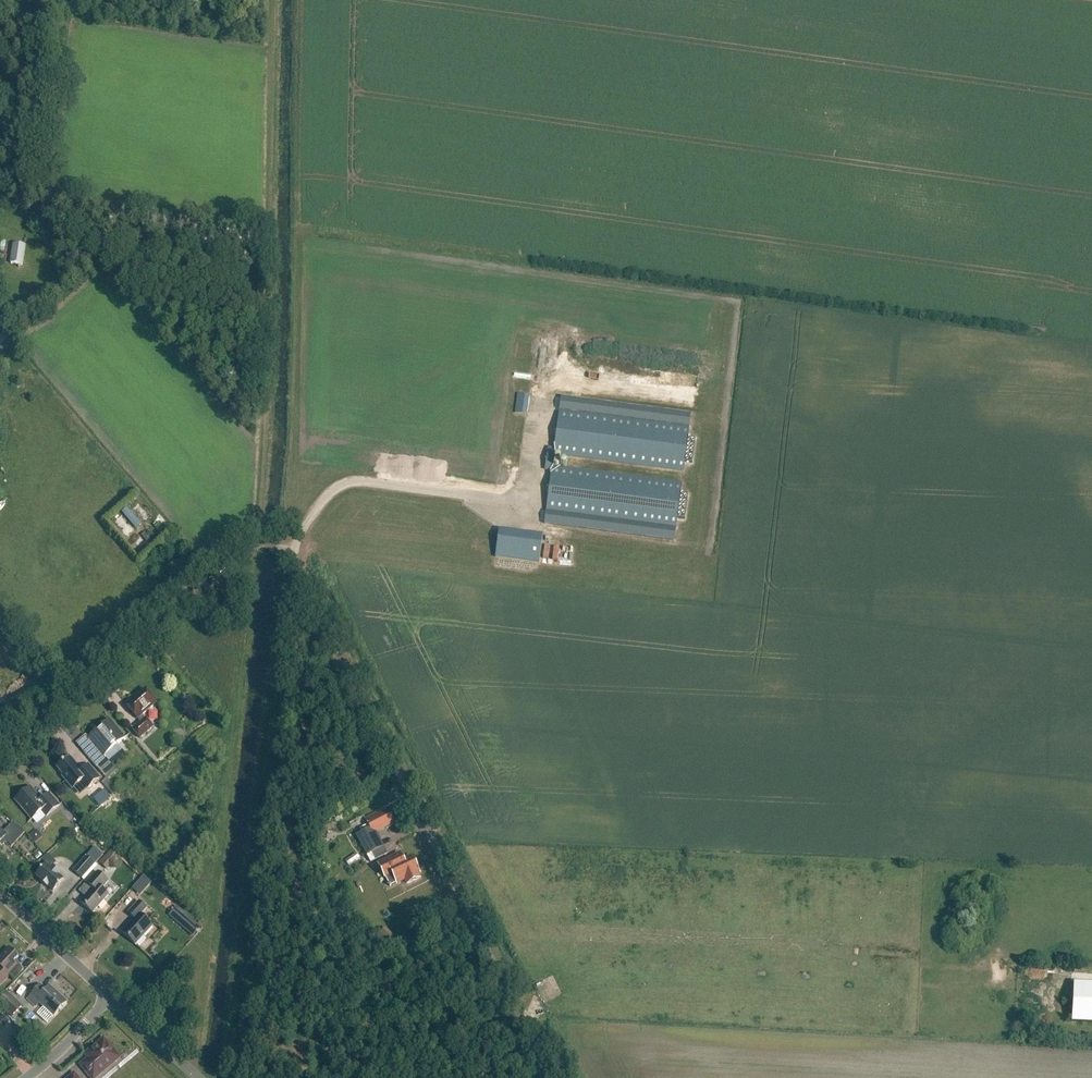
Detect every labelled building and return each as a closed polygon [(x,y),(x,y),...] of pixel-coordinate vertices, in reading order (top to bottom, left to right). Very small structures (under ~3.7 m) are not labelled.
[(11,264),(22,265),(25,245),(13,243),(11,264)] [(514,413),(525,415),(525,410),(528,411),(530,396),(525,396),(525,395),(517,394),(514,413)] [(689,428),(691,414),(561,397),(561,401),(559,411),(602,416),(689,428)] [(547,450),(545,469),(551,470),(546,510),(570,513),(676,527),(677,519),(686,520),(689,495),(680,494),(681,484),(552,467),(554,454),(683,471),(684,462),(693,464),(697,439),(688,438),(689,428),(602,416),(559,411),(554,451),(547,450)] [(674,541),(676,528),(546,511),(544,524),(674,541)] [(495,557),(539,563),(543,536),(531,534),(531,535),(499,531),(495,557)] [(145,532),(133,541),(138,547),(150,538),(145,532)] [(545,546),(544,558),(559,559),(559,546),(545,546)] [(132,729),(140,739),(153,727),(146,718),(145,718),(142,715),(157,703),(146,690),(134,699),(133,697),(125,704),(138,719),(141,722),(132,729)] [(199,718),(203,723),(207,720),(202,715),(199,718)] [(88,738),(93,744),(84,752),(97,768),(107,759),(104,756),(125,738),(110,720),(88,738)] [(81,781),(88,789),(100,778),(89,765),(82,771),(70,757),(62,763),(63,764),(58,769),(63,775),(62,776),(73,789),(81,781)] [(46,817),(60,806),(49,793),(41,801),(30,788),(15,800),(27,814),(29,812),(34,818),(42,811),(46,817)] [(395,823),(388,812),(385,814),(383,811),(365,819),(370,828),(356,835),(367,856),(383,847),(376,833),(395,823)] [(6,842),(11,847),(21,837),(25,833),(13,822),(9,826),(3,833),(0,830),(0,849),(6,842)] [(309,840),(313,849),(324,845),(321,836),(309,840)] [(73,871),(82,879),(95,864),(86,857),(73,871)] [(395,865),(392,858),(379,865),(385,877),(392,874),(397,884),(405,880),(407,884),(419,878),(417,874),(419,873),(411,857),(404,861),(395,865)] [(47,887),(48,887),(53,891),(64,880),(59,875),(60,873),(53,867),(51,868),(46,864),(36,876),(41,880),(40,881),(47,887)] [(98,872),(88,884),(93,889),(81,903),(92,913),(108,895),(101,889),(108,882),(98,872)] [(144,875),(132,888),(140,895),(151,882),(144,875)] [(139,902),(128,913),(134,919),(122,933),(135,945),(153,926),(141,915),(147,909),(139,902)] [(177,907),(170,916),(174,920),(177,922),(181,918),(196,932),(200,928),(177,907)] [(10,976),(14,980),(23,970),(14,961),(19,957),(9,948),(0,957),(0,967),(0,986),(10,976)] [(1072,1023),(1091,1024),(1091,984),(1073,983),(1072,1023)] [(35,1006),(39,1002),(54,1016),(67,1003),(49,986),(46,990),(40,986),(28,999),(35,1006)] [(0,998),(0,1005),(12,1017),(22,1007),(6,991),(0,998)] [(3,1026),(9,1021),(3,1014),(0,1017),(0,1023),(3,1026)] [(92,1077),(95,1077),(106,1069),(103,1065),(116,1054),(104,1040),(90,1051),(93,1055),(81,1065),(92,1077)] [(40,1043),(35,1047),(39,1051),(44,1047),(40,1043)]
